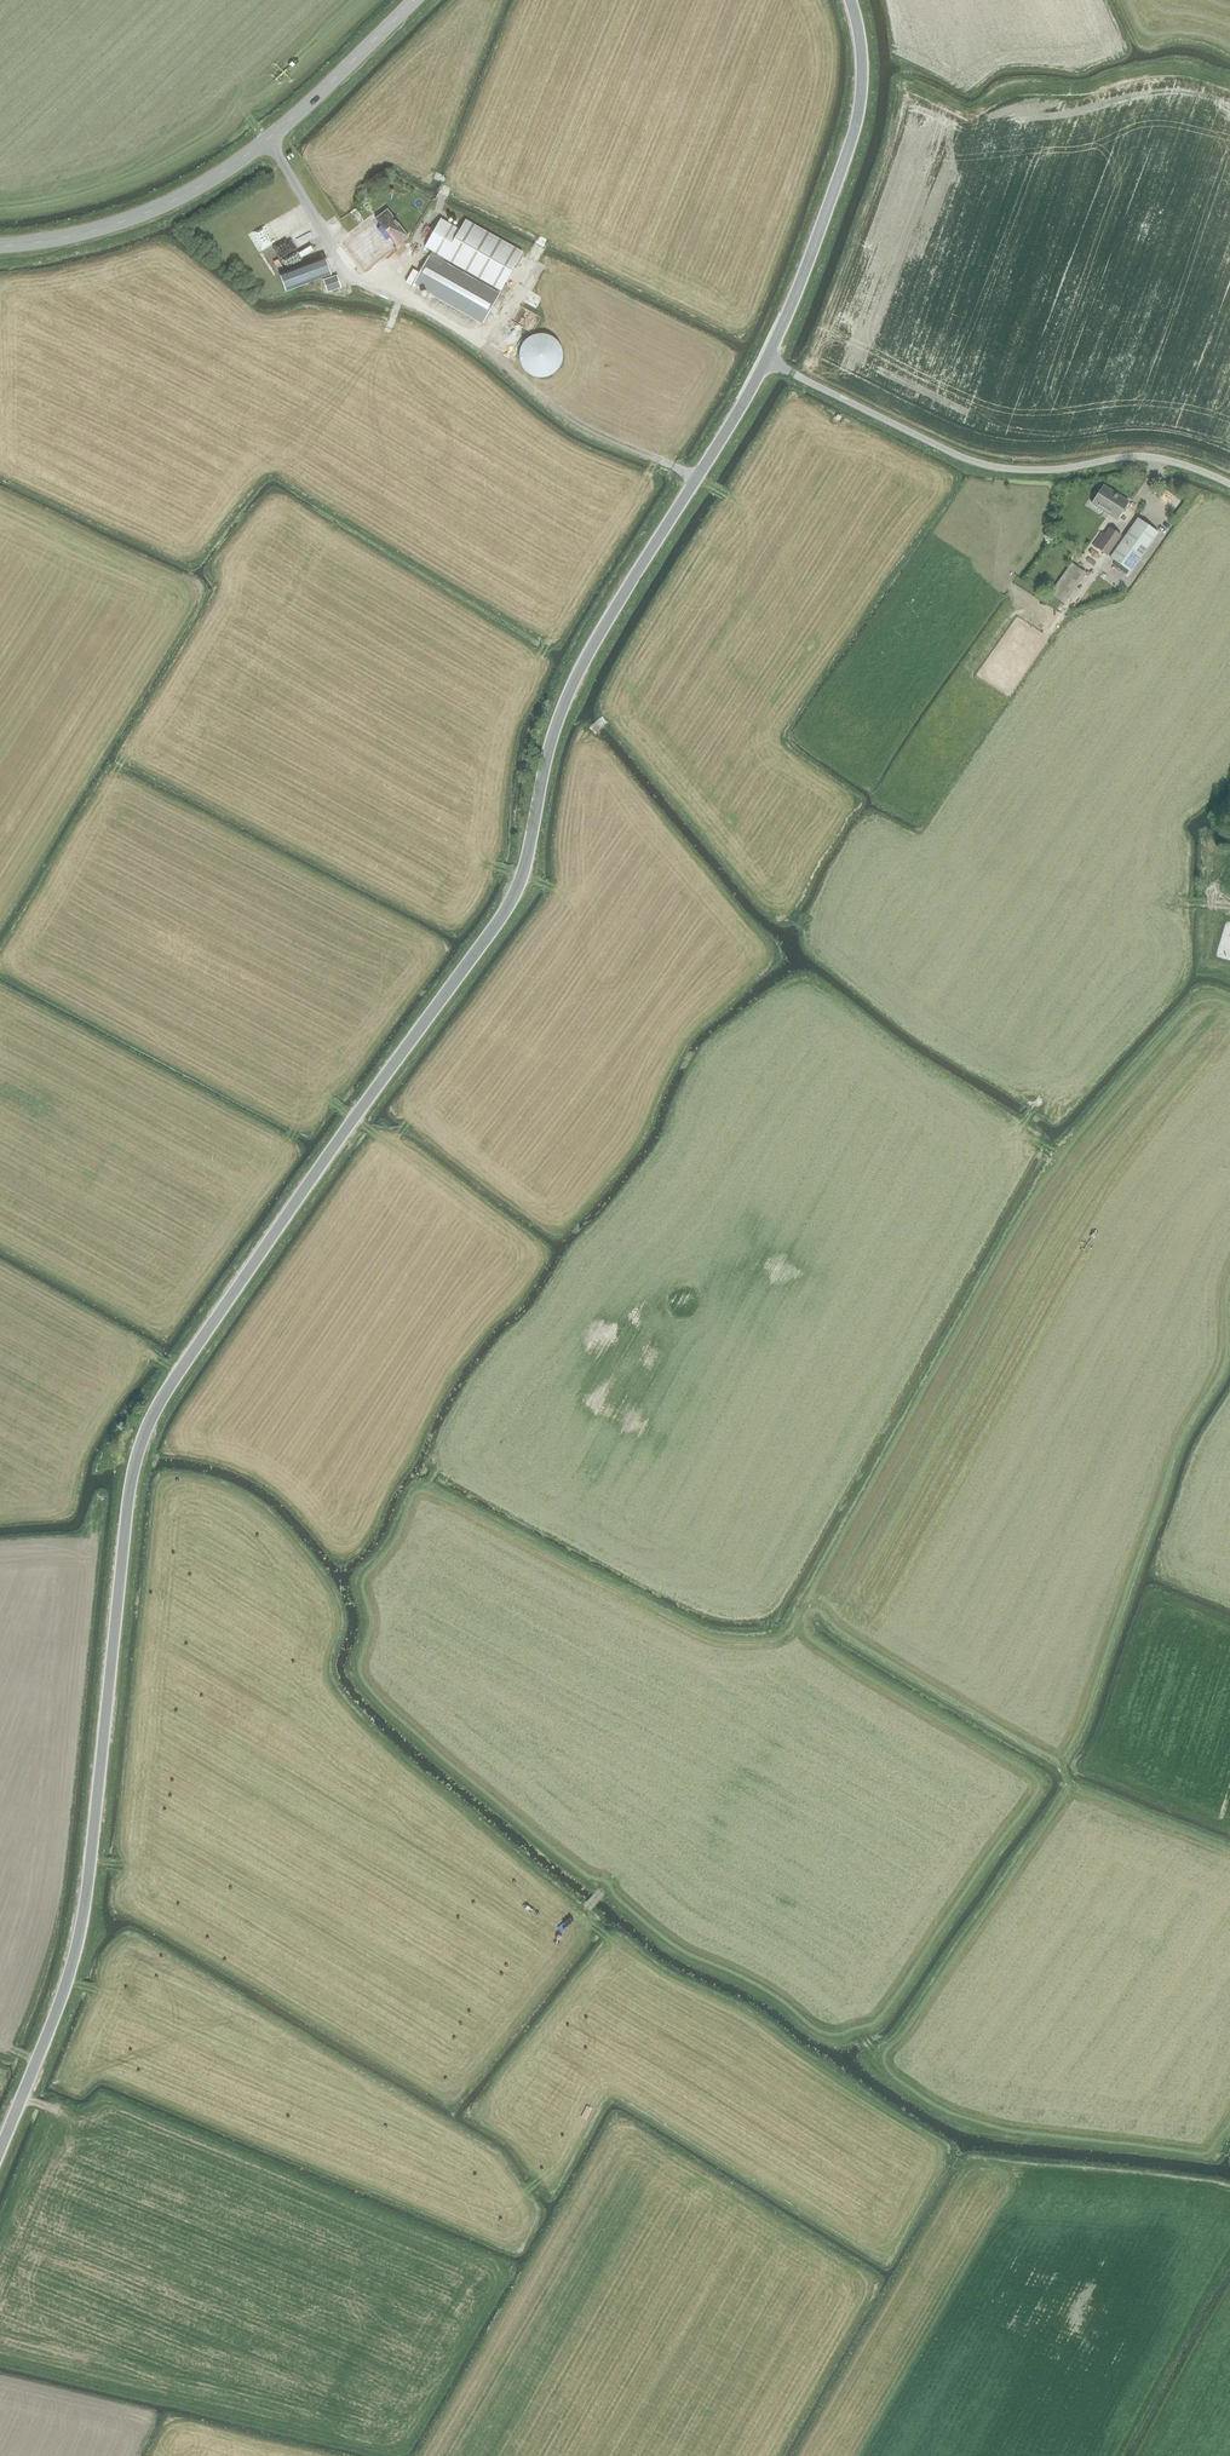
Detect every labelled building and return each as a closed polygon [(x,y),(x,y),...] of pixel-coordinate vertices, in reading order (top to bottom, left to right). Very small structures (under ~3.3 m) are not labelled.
[(342,243),(358,264),(359,263),(365,272),(409,237),(387,210),(376,218),(375,217),(342,243)] [(430,256),(442,263),(444,259),(500,291),(522,252),(466,220),(461,230),(441,219),(425,247),(432,251),(430,256)] [(498,295),(430,256),(414,284),(482,323),(498,295)] [(279,275),(285,291),(332,275),(326,258),(279,275)] [(337,276),(323,281),(327,292),(332,291),(334,295),(342,292),(337,276)] [(542,307),(543,299),(533,297),(532,304),(542,307)] [(538,377),(541,378),(543,377),(545,377),(547,377),(549,376),(551,375),(553,374),(554,373),(556,372),(557,370),(559,369),(560,367),(561,365),(561,363),(562,361),(562,359),(563,357),(563,355),(563,353),(562,351),(562,349),(561,347),(560,345),(559,343),(558,342),(556,340),(555,339),(553,338),(552,337),(550,336),(548,335),(546,334),(544,334),(541,334),(539,334),(537,334),(535,335),(533,335),(531,336),(529,337),(527,338),(526,340),(524,341),(523,343),(522,344),(521,346),(520,348),(520,350),(519,352),(519,354),(519,356),(519,358),(519,360),(520,362),(521,364),(522,366),(523,368),(524,370),(525,371),(527,372),(528,374),(530,375),(532,376),(534,376),(536,377),(538,377)] [(1098,495),(1092,503),(1117,519),(1128,501),(1103,486),(1101,489),(1099,488),(1096,493),(1098,495)] [(1130,572),(1158,532),(1137,517),(1109,558),(1130,572)] [(1092,545),(1106,555),(1120,536),(1110,528),(1105,535),(1102,532),(1092,545)] [(1065,604),(1086,573),(1071,562),(1050,593),(1065,604)] [(591,727),(597,734),(610,722),(604,716),(591,727)]
